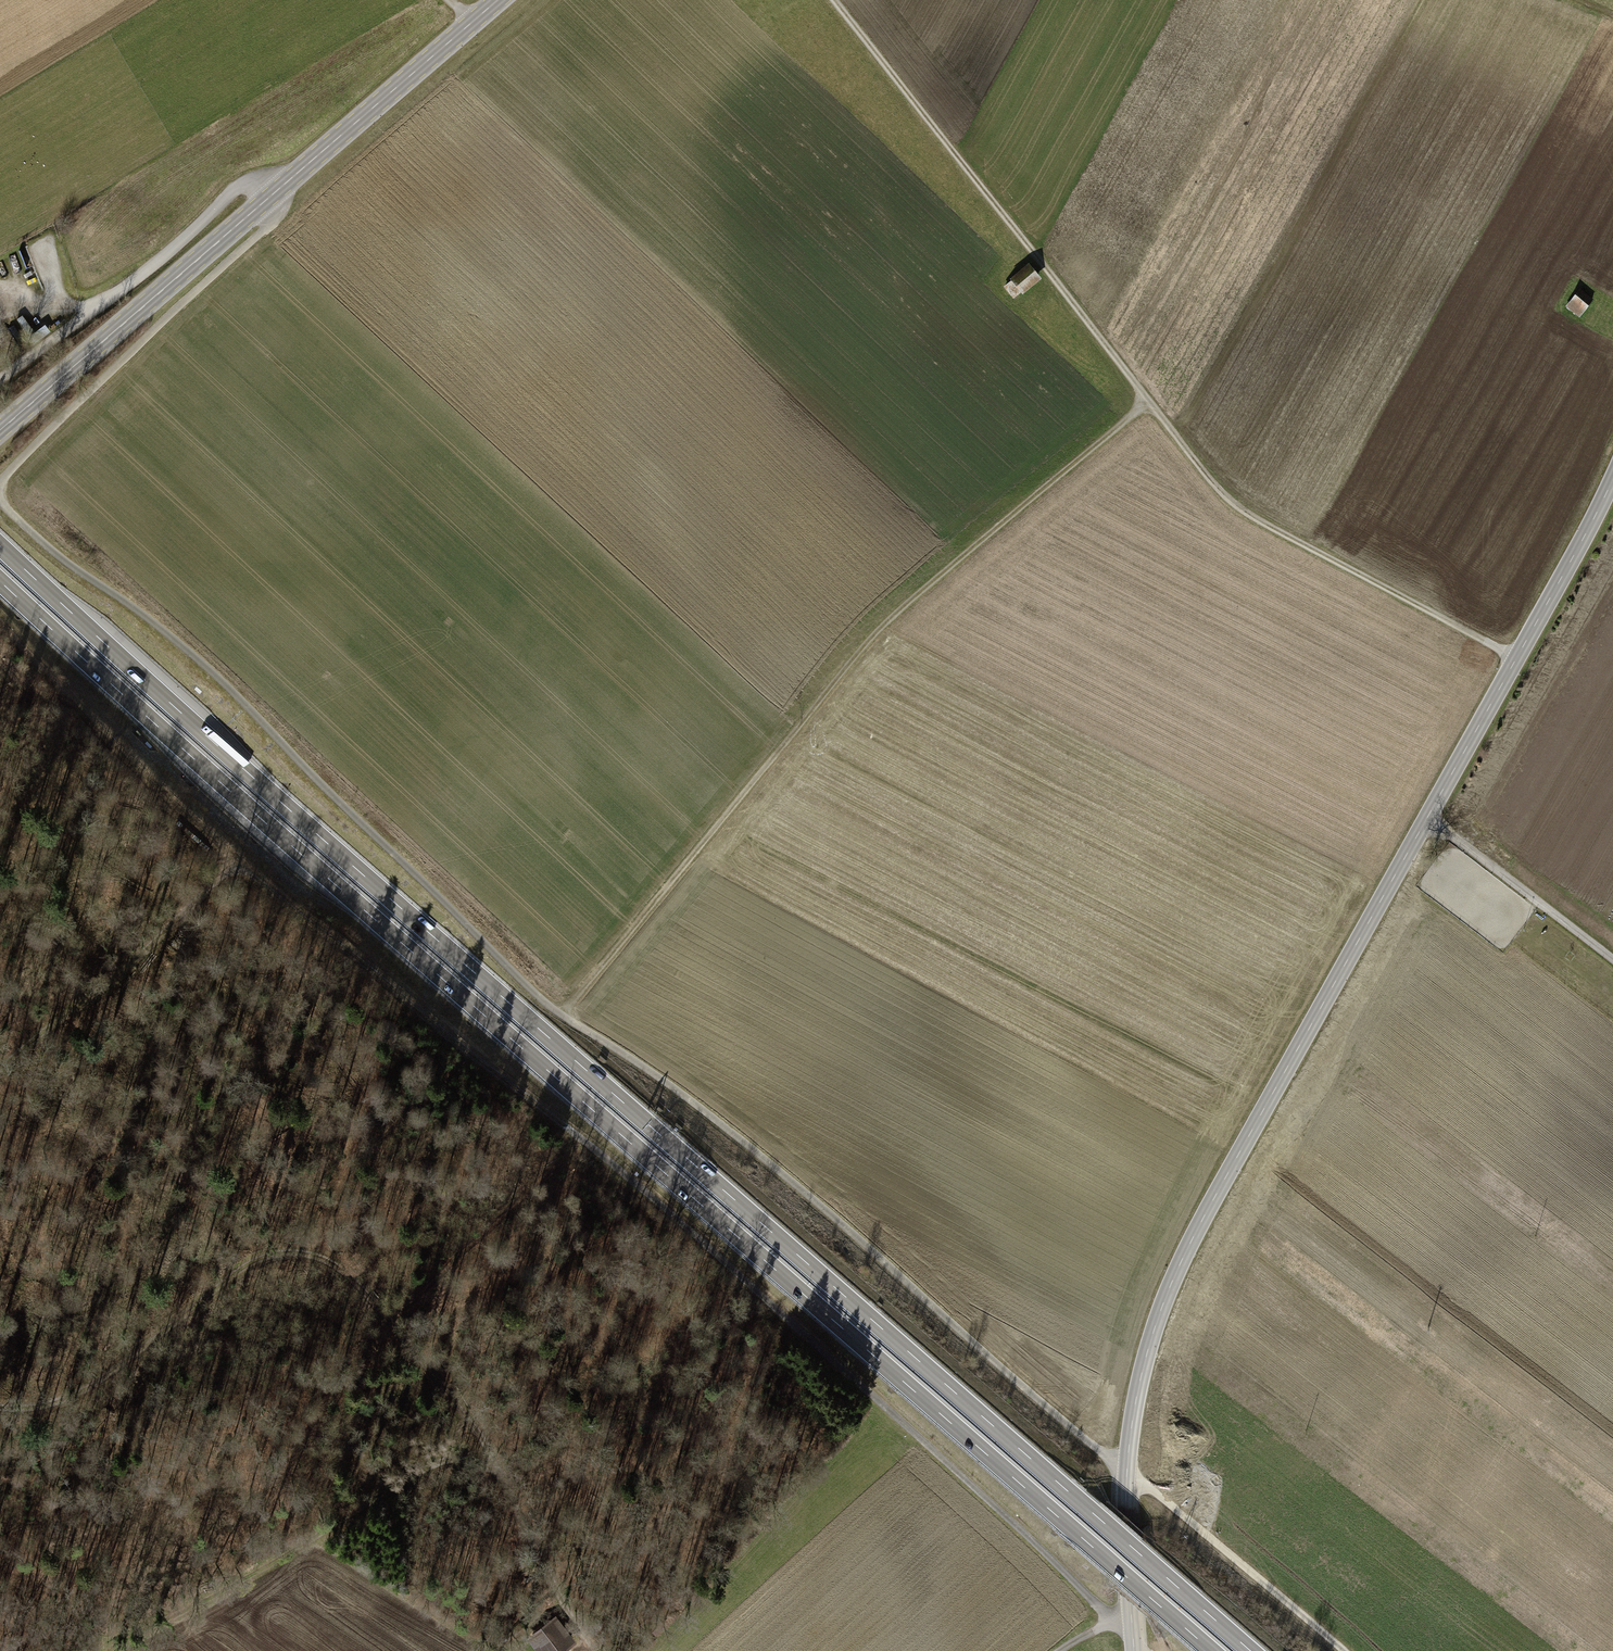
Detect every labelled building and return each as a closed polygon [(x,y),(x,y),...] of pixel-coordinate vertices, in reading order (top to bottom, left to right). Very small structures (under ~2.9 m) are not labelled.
[(1029,267),(1006,286),(1014,297),(1038,278),(1029,267)] [(1591,301),(1578,291),(1571,299),(1585,310),(1591,301)] [(536,1639),(546,1650),(557,1650),(568,1642),(554,1625),(536,1639)]
